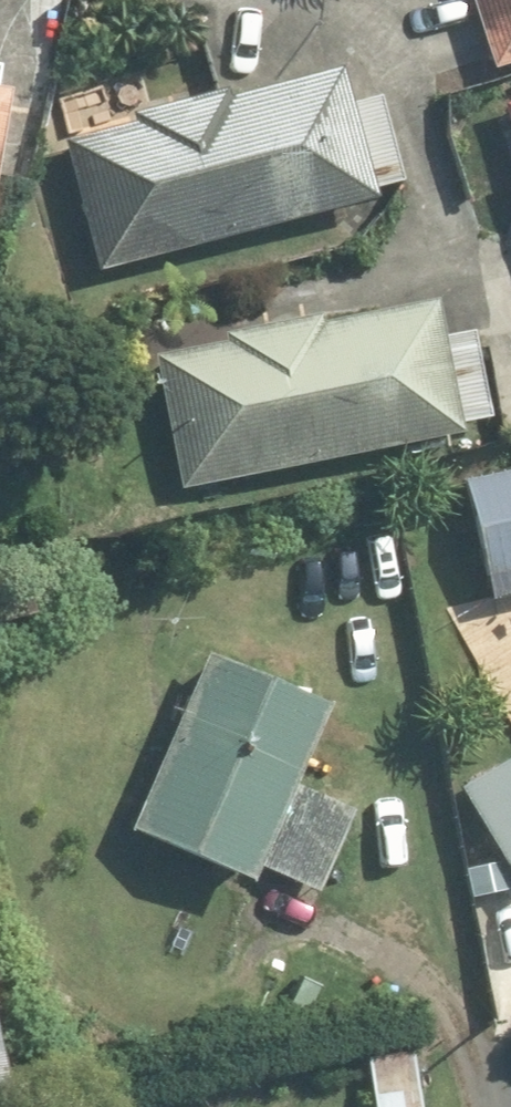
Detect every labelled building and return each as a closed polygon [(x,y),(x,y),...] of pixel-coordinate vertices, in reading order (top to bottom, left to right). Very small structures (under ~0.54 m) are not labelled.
[(490,76),(510,70),(510,0),(467,0),(490,76)] [(65,144),(96,269),(398,194),(374,97),(338,106),(331,76),(221,104),(218,92),(122,116),(125,129),(65,144)] [(499,178),(510,217),(510,174),(499,178)] [(142,358),(164,491),(452,444),(450,431),(482,426),(467,333),(437,338),(433,313),(313,333),(310,312),(216,327),(219,345),(142,358)] [(453,481),(479,610),(510,604),(510,470),(453,481)] [(325,708),(198,651),(121,820),(243,875),(251,855),(319,886),(358,801),(295,772),(325,708)] [(448,786),(510,904),(510,753),(448,786)] [(16,1075),(0,990),(0,1078),(16,1075)] [(410,1055),(360,1060),(365,1106),(415,1106),(410,1055)]
